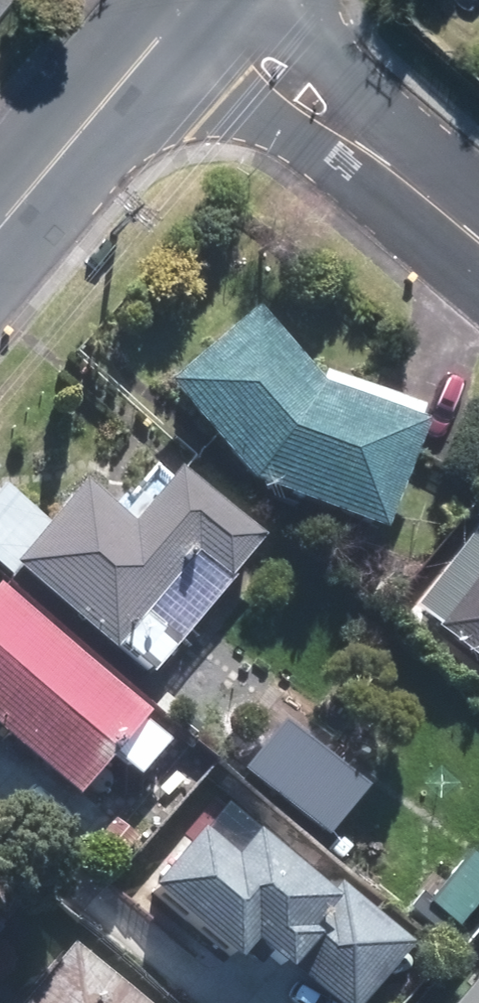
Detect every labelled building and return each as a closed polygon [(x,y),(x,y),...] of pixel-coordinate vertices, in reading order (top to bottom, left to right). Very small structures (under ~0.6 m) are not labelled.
[(166,381),(250,482),(378,533),(420,427),(411,423),(416,410),(321,372),(318,381),(256,307),(166,381)] [(236,577),(270,535),(184,466),(139,522),(89,481),(61,515),(18,568),(119,649),(125,642),(146,659),(171,629),(187,642),(239,579),(236,577)] [(430,634),(478,672),(478,571),(430,634)] [(0,582),(0,725),(80,792),(113,753),(138,774),(176,730),(0,582)] [(284,717),(246,765),(334,833),(371,785),(284,717)] [(186,839),(136,898),(224,972),(240,954),(273,982),(304,945),(296,938),(321,909),(243,843),(221,869),(186,839)] [(425,1002),(478,1002),(478,946),(425,1002)] [(70,948),(22,1002),(134,1002),(70,948)]
